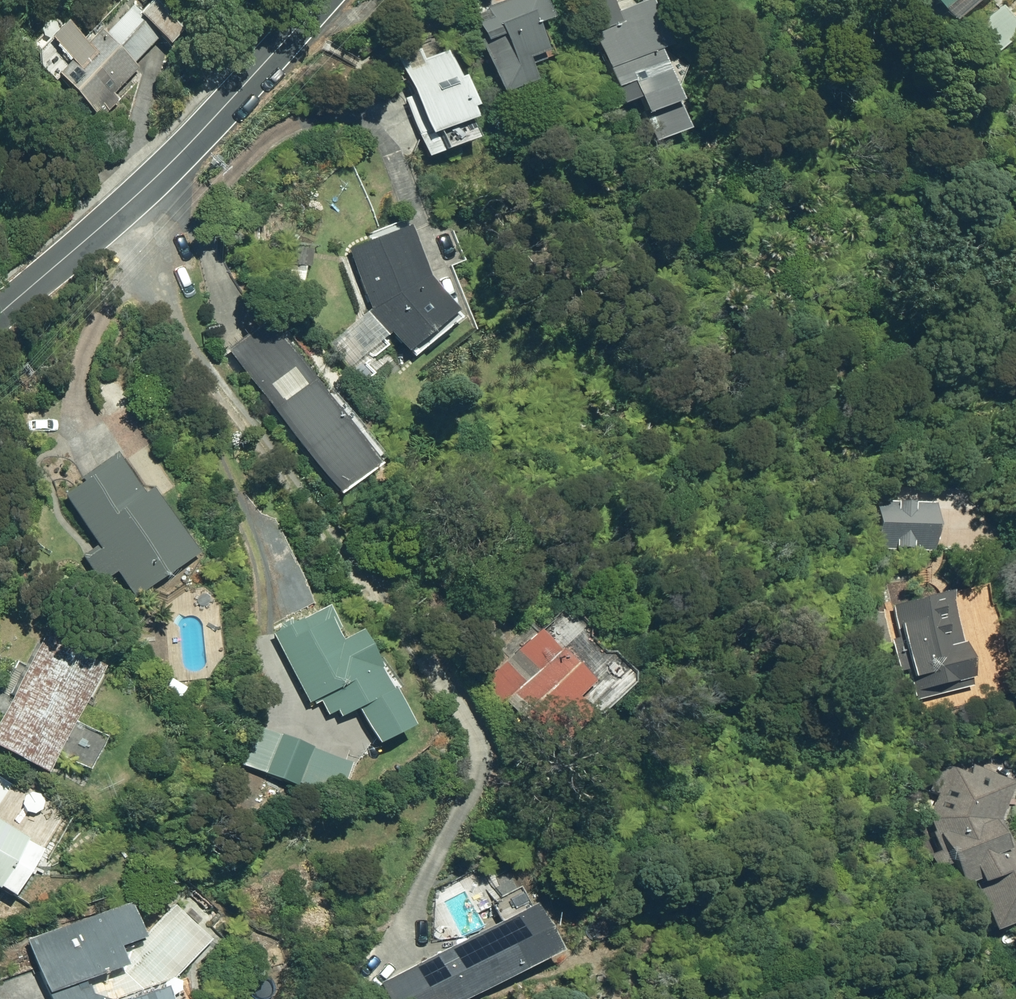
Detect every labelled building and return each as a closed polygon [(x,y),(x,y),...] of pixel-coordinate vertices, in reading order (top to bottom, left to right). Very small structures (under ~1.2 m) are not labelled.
[(178,0),(147,0),(139,9),(131,1),(103,31),(99,27),(84,43),(61,17),(42,35),(66,59),(53,71),(94,112),(139,67),(133,61),(159,34),(167,42),(195,15),(178,0)] [(498,91),(530,78),(523,57),(541,50),(530,22),(547,16),(541,0),(500,0),(484,6),(489,16),(472,22),(498,91)] [(650,140),(683,127),(672,100),(675,98),(655,47),(667,42),(649,0),(584,0),(580,2),(619,103),(633,97),(650,140)] [(996,9),(972,28),(999,62),(1015,49),(1015,35),(996,9)] [(455,76),(446,50),(421,59),(423,67),(404,73),(413,96),(405,99),(418,134),(426,130),(427,133),(471,116),(467,106),(473,103),(461,74),(455,76)] [(405,352),(455,309),(425,274),(408,224),(348,248),(369,308),(372,312),(368,315),(383,333),(387,330),(405,352)] [(375,463),(263,319),(225,349),(337,493),(375,463)] [(113,568),(132,594),(192,551),(145,485),(138,490),(112,454),(59,492),(97,544),(82,556),(98,579),(113,568)] [(936,540),(937,514),(934,514),(934,501),(893,500),(875,500),(873,550),(933,552),(933,540),(936,540)] [(907,669),(915,701),(974,686),(972,677),(975,677),(953,590),(893,605),(901,638),(893,640),(899,672),(907,669)] [(339,626),(328,604),(270,634),(307,703),(319,698),(327,715),(335,711),(339,717),(356,708),(375,744),(410,726),(391,690),(396,688),(379,656),(373,659),(358,630),(350,634),(344,623),(339,626)] [(44,769),(101,661),(40,629),(0,704),(0,746),(44,769)] [(506,701),(552,750),(589,714),(573,698),(590,681),(559,649),(556,651),(536,629),(479,684),(501,706),(506,701)] [(298,781),(336,798),(351,762),(278,731),(261,772),(295,786),(298,781)] [(1012,850),(1001,822),(1015,784),(949,758),(926,819),(942,851),(930,855),(936,869),(948,864),(958,885),(971,881),(994,931),(1015,922),(1015,852),(1012,850)] [(38,846),(24,837),(25,833),(0,818),(0,888),(9,894),(38,846)] [(161,984),(171,980),(210,939),(174,905),(141,940),(126,902),(22,938),(34,972),(0,984),(0,998),(166,998),(161,984)] [(557,950),(532,903),(381,984),(388,998),(466,998),(557,950)] [(263,951),(267,968),(284,963),(280,946),(263,951)]
